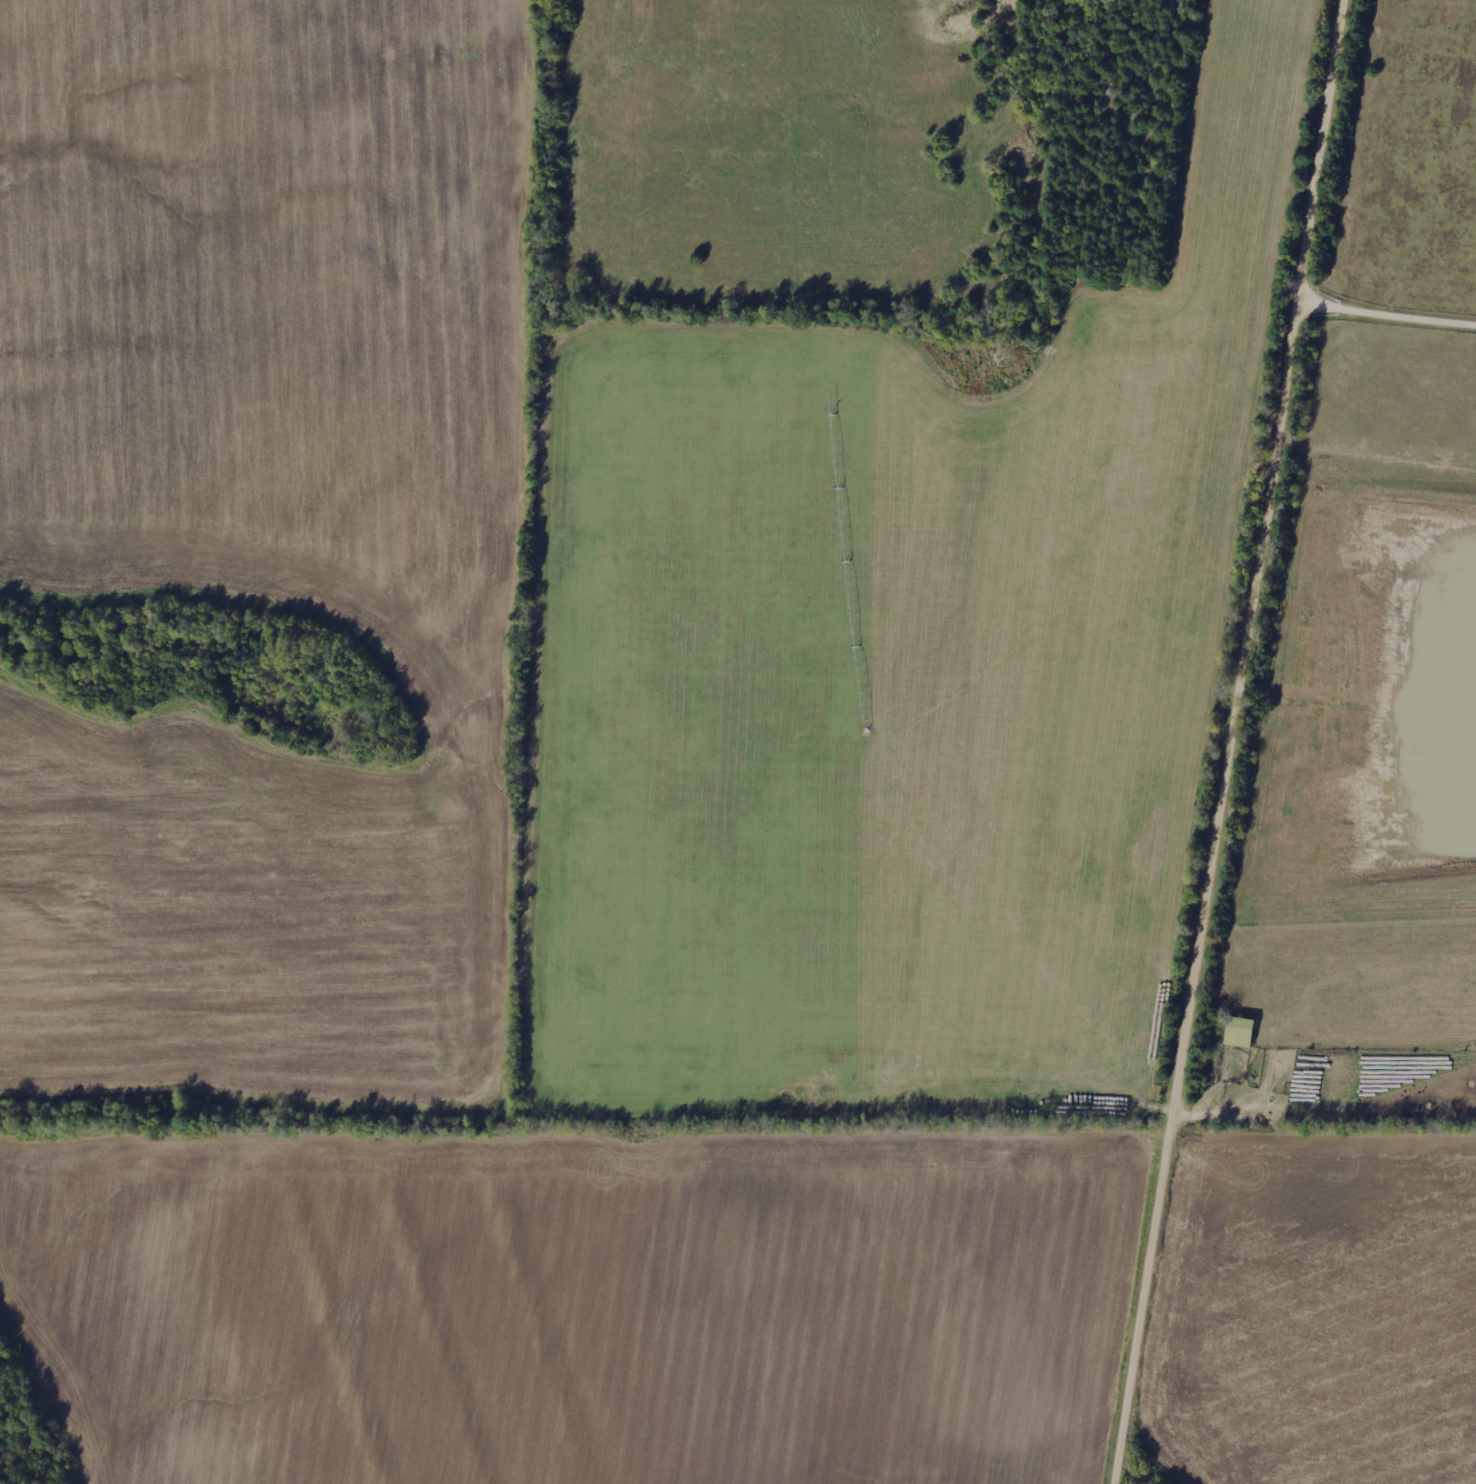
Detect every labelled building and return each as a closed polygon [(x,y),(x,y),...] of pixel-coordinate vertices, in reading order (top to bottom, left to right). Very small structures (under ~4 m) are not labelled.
[(1227,1046),(1254,1048),(1256,1020),(1230,1018),(1227,1046)]
